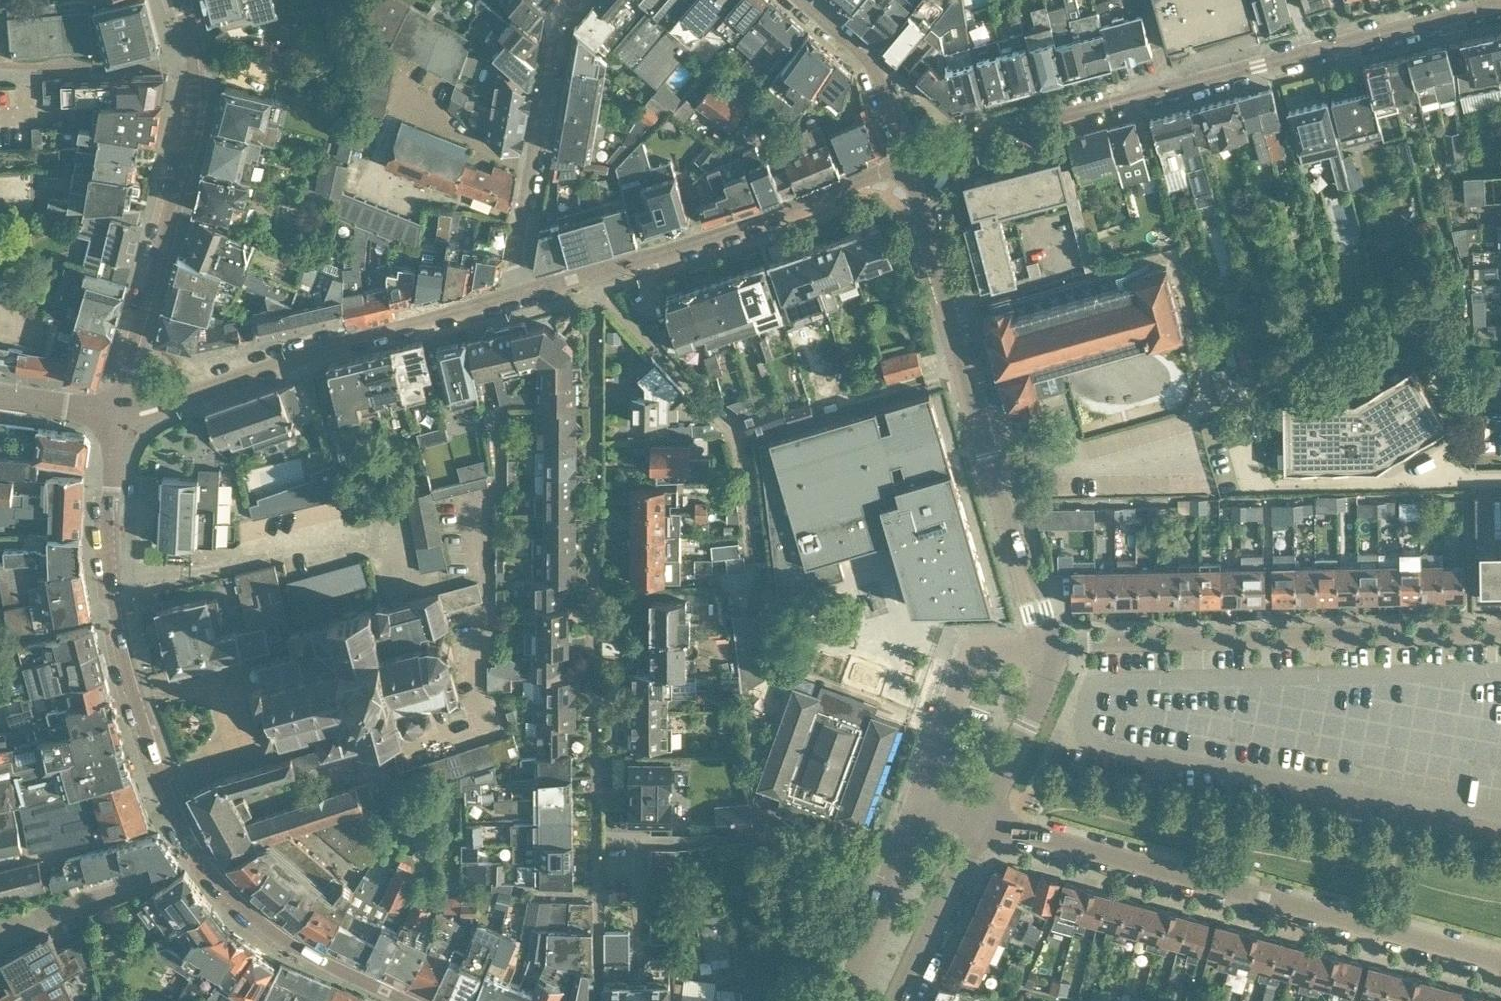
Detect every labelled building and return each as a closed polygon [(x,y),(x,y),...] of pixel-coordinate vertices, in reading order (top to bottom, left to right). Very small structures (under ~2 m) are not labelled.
[(146,0),(117,0),(115,0),(98,0),(64,0),(59,0),(7,4),(11,48),(13,48),(14,58),(105,50),(107,59),(109,58),(110,60),(161,47),(160,45),(160,46),(158,46),(146,0)] [(211,20),(222,17),(224,26),(256,17),(279,11),(276,0),(205,0),(211,20)] [(473,38),(411,3),(404,0),(376,0),(365,26),(399,41),(395,48),(457,82),(461,69),(468,51),(473,38)] [(515,15),(509,21),(485,0),(477,0),(478,9),(480,11),(536,61),(541,38),(515,15)] [(547,11),(534,0),(510,0),(506,5),(541,35),(541,34),(544,16),(545,16),(544,15),(547,11)] [(547,11),(556,0),(534,0),(547,11)] [(594,5),(615,24),(616,24),(621,28),(637,10),(626,0),(599,0),(594,5)] [(640,2),(648,9),(614,48),(634,67),(692,0),(642,0),(640,2)] [(634,67),(658,87),(704,35),(715,23),(735,0),(692,0),(634,67)] [(704,35),(719,47),(729,35),(733,39),(767,0),(735,0),(715,23),(704,35)] [(753,54),(788,15),(772,0),(737,40),(753,54)] [(844,7),(851,13),(862,0),(836,0),(844,7)] [(885,2),(882,0),(862,0),(851,13),(847,17),(863,30),(886,3),(885,2)] [(912,0),(887,0),(885,2),(886,3),(863,30),(879,44),(914,2),(912,0)] [(882,46),(898,60),(944,6),(937,0),(921,0),(882,46)] [(1097,10),(1081,14),(1078,0),(1066,0),(1067,4),(1066,5),(1076,43),(1082,41),(1090,70),(1112,64),(1101,25),(1102,25),(1098,10),(1097,10)] [(1248,0),(1155,0),(1168,49),(1187,44),(1186,41),(1193,38),(1194,42),(1249,26),(1255,25),(1248,0)] [(1261,23),(1263,22),(1267,25),(1276,23),(1278,19),(1280,18),(1280,17),(1290,14),(1286,0),(1254,0),(1261,23)] [(1307,9),(1333,2),(1332,0),(1304,0),(1307,9)] [(1047,10),(1048,9),(1047,4),(1032,8),(1036,21),(1030,23),(1031,28),(1025,29),(1040,84),(1065,77),(1047,10)] [(581,21),(575,28),(596,46),(615,24),(594,5),(581,21)] [(1076,43),(1066,5),(1048,9),(1047,10),(1065,77),(1090,70),(1082,41),(1076,43)] [(960,33),(959,25),(968,23),(965,6),(947,9),(935,23),(941,28),(949,35),(960,33)] [(536,61),(480,11),(472,20),(500,45),(494,52),(530,85),(532,86),(536,61)] [(1115,21),(1102,25),(1101,25),(1112,64),(1152,54),(1142,15),(1125,19),(1124,14),(1114,17),(1115,21)] [(781,55),(804,29),(788,15),(753,54),(763,63),(774,49),(781,55)] [(312,20),(287,31),(295,46),(296,46),(318,34),(312,20)] [(346,22),(318,34),(296,46),(305,67),(344,49),(340,39),(352,33),(346,22)] [(944,55),(946,54),(941,34),(932,26),(911,51),(920,58),(910,70),(952,106),(964,103),(959,87),(955,88),(950,70),(948,71),(944,55)] [(573,36),(568,64),(606,71),(608,61),(601,55),(595,54),(597,46),(596,46),(575,28),(573,36)] [(1036,84),(1023,32),(999,38),(1013,91),(1036,84)] [(1490,34),(1500,88),(1500,32),(1490,34)] [(770,87),(761,99),(785,116),(794,123),(797,119),(803,110),(808,103),(838,59),(809,33),(776,79),(800,96),(793,104),(770,87)] [(1490,34),(1462,40),(1468,69),(1453,72),(1456,97),(1456,98),(1461,97),(1465,111),(1492,106),(1491,102),(1500,101),(1500,88),(1490,34)] [(1013,91),(999,38),(999,37),(974,45),(987,97),(1013,91)] [(602,41),(598,46),(606,53),(610,49),(602,41)] [(1453,72),(1447,45),(1428,50),(1440,102),(1456,97),(1453,72)] [(970,48),(946,54),(944,55),(948,71),(950,70),(955,88),(959,87),(964,103),(984,98),(970,48)] [(1440,102),(1428,50),(1409,54),(1419,94),(1420,94),(1421,100),(1423,99),(1424,106),(1440,102)] [(468,51),(461,69),(472,73),(479,56),(468,51)] [(1419,94),(1409,54),(1386,60),(1398,108),(1399,108),(1400,112),(1417,108),(1414,96),(1419,94)] [(848,84),(855,73),(838,59),(808,103),(818,108),(819,108),(825,101),(840,113),(843,105),(848,84)] [(1398,108),(1386,60),(1364,65),(1370,90),(1371,90),(1377,114),(1378,113),(1398,108)] [(372,63),(369,75),(392,82),(394,70),(372,63)] [(568,64),(564,87),(602,93),(606,71),(568,64)] [(522,89),(499,71),(494,101),(527,110),(528,110),(530,96),(522,95),(522,89)] [(164,97),(168,74),(167,74),(133,75),(99,81),(62,82),(62,79),(44,79),(44,102),(62,102),(62,103),(75,103),(75,102),(106,100),(164,97)] [(369,75),(366,86),(390,93),(392,82),(369,75)] [(714,117),(730,95),(713,83),(697,105),(698,105),(714,117)] [(523,131),(527,110),(494,101),(493,106),(481,104),(481,99),(469,97),(469,93),(455,85),(452,95),(461,101),(473,108),(473,107),(479,108),(478,114),(492,116),(491,122),(523,131)] [(273,99),(225,86),(214,128),(263,141),(275,144),(279,125),(268,122),(273,99)] [(366,86),(361,111),(383,115),(386,113),(390,93),(366,86)] [(601,100),(602,93),(564,87),(561,108),(598,115),(609,119),(609,118),(614,120),(617,106),(601,100)] [(1282,125),(1272,89),(1256,93),(1272,156),(1285,153),(1278,126),(1282,125)] [(1371,90),(1370,90),(1332,100),(1343,142),(1383,132),(1378,113),(1377,114),(1371,90)] [(654,93),(646,103),(656,110),(659,113),(659,114),(663,117),(671,106),(654,93)] [(1272,156),(1256,93),(1238,98),(1247,133),(1249,133),(1254,131),(1261,159),(1272,156)] [(452,95),(449,106),(455,112),(461,101),(452,95)] [(747,107),(730,95),(714,117),(731,130),(747,107)] [(1247,133),(1238,98),(1238,96),(1202,106),(1190,109),(1201,150),(1202,149),(1250,137),(1249,133),(1247,133)] [(157,139),(164,97),(106,100),(75,102),(75,103),(76,126),(81,126),(93,127),(93,128),(141,136),(157,139)] [(690,100),(677,114),(685,121),(698,105),(697,105),(690,100)] [(1342,156),(1327,101),(1288,110),(1301,162),(1331,155),(1334,166),(1344,164),(1342,156)] [(651,123),(659,114),(659,113),(656,110),(646,103),(639,116),(651,123)] [(818,108),(808,103),(803,110),(812,116),(818,108)] [(473,107),(473,108),(471,118),(472,119),(471,123),(476,123),(476,125),(489,127),(487,138),(503,148),(520,152),(524,135),(523,135),(523,131),(491,122),(492,116),(478,114),(479,108),(473,107)] [(888,150),(866,107),(856,111),(861,120),(833,132),(849,169),(865,162),(864,160),(888,150)] [(606,138),(609,119),(598,115),(561,108),(557,130),(595,136),(600,138),(601,137),(606,138)] [(1201,150),(1190,109),(1176,112),(1184,145),(1182,145),(1188,171),(1189,170),(1192,183),(1198,206),(1215,201),(1202,149),(1201,150)] [(1184,145),(1176,112),(1151,119),(1165,172),(1162,173),(1167,190),(1192,183),(1189,170),(1188,171),(1182,145),(1184,145)] [(644,131),(651,123),(639,116),(633,118),(631,122),(632,127),(631,129),(642,134),(644,131)] [(465,151),(467,146),(403,120),(386,165),(455,191),(456,187),(512,208),(517,174),(495,165),(492,172),(466,162),(469,152),(465,151)] [(1149,178),(1135,121),(1108,128),(1118,167),(1119,167),(1123,185),(1149,178)] [(809,126),(798,131),(820,181),(841,173),(822,124),(810,129),(809,126)] [(43,126),(33,126),(34,148),(44,148),(43,126)] [(140,141),(141,136),(93,128),(93,127),(81,126),(80,135),(81,136),(80,146),(80,147),(136,156),(137,156),(137,155),(145,153),(146,145),(140,141)] [(1118,167),(1108,128),(1107,127),(1068,138),(1079,178),(1081,177),(1082,183),(1093,180),(1092,174),(1118,167)] [(260,153),(263,141),(214,128),(204,168),(204,171),(251,182),(256,163),(251,162),(254,152),(260,153)] [(350,160),(355,133),(344,130),(337,156),(350,160)] [(557,130),(553,151),(597,159),(597,158),(600,138),(595,136),(557,130)] [(820,181),(798,131),(792,133),(790,137),(793,145),(782,149),(784,154),(783,154),(798,190),(820,181)] [(1446,133),(1450,156),(1463,155),(1460,131),(1446,133)] [(746,134),(736,138),(741,150),(750,146),(746,134)] [(1408,138),(1399,141),(1405,166),(1415,164),(1408,138)] [(720,151),(709,143),(695,160),(706,167),(720,151)] [(784,196),(769,160),(764,162),(757,145),(744,150),(766,203),(784,196)] [(132,176),(136,156),(80,147),(80,146),(78,146),(60,146),(61,156),(77,155),(75,167),(132,176)] [(673,160),(640,170),(634,148),(617,166),(626,197),(630,212),(637,210),(644,233),(666,227),(690,219),(673,160)] [(1352,153),(1342,156),(1344,164),(1351,187),(1365,183),(1360,168),(1356,169),(1352,153)] [(798,190),(783,154),(769,160),(784,196),(798,190)] [(553,155),(551,167),(560,169),(558,176),(577,175),(576,159),(553,155)] [(742,155),(719,165),(734,213),(761,205),(742,155)] [(1059,157),(1028,166),(997,174),(966,182),(974,213),(976,212),(977,218),(1000,212),(1006,210),(1037,202),(1066,194),(1076,192),(1069,163),(1061,165),(1059,157)] [(339,207),(343,190),(348,167),(349,165),(324,158),(316,190),(302,186),(300,196),(339,207)] [(596,171),(598,162),(586,160),(584,169),(596,171)] [(608,173),(610,165),(610,164),(598,162),(596,171),(608,173)] [(734,213),(719,165),(708,169),(694,182),(706,222),(734,213)] [(136,176),(132,176),(75,167),(70,199),(51,195),(48,209),(126,206),(128,195),(132,196),(133,192),(134,193),(141,191),(142,183),(136,179),(135,179),(136,176)] [(558,176),(560,169),(551,167),(549,178),(558,179),(558,176)] [(251,182),(204,171),(201,181),(202,182),(201,183),(202,183),(198,198),(197,200),(195,209),(247,222),(251,203),(246,202),(251,182)] [(1466,174),(1466,202),(1500,199),(1500,172),(1466,174)] [(423,222),(356,195),(343,190),(339,207),(337,215),(357,222),(369,227),(396,238),(420,247),(423,222)] [(1076,192),(1066,194),(1070,209),(1080,206),(1076,192)] [(638,243),(630,212),(626,197),(603,203),(616,249),(638,243)] [(616,249),(603,203),(580,209),(593,255),(616,249)] [(1080,206),(1070,209),(1072,219),(1083,216),(1081,209),(1080,206)] [(1092,206),(1081,209),(1083,216),(1086,226),(1088,234),(1099,230),(1092,206)] [(138,222),(141,209),(141,208),(86,211),(84,218),(82,218),(78,233),(91,236),(84,264),(68,259),(66,265),(127,282),(133,263),(142,223),(138,222)] [(452,220),(451,226),(459,227),(461,210),(453,209),(452,220)] [(593,255),(580,209),(559,215),(560,223),(571,261),(593,255)] [(1006,234),(1000,212),(977,218),(978,221),(964,225),(965,229),(964,229),(967,239),(968,239),(969,244),(1006,234)] [(1083,216),(1072,219),(1075,229),(1086,226),(1083,216)] [(437,235),(449,237),(451,226),(452,220),(440,219),(437,235)] [(202,221),(188,259),(221,272),(242,281),(267,292),(268,293),(290,304),(298,285),(273,275),(272,274),(271,272),(269,271),(267,271),(250,264),(259,243),(202,221)] [(367,252),(369,235),(369,227),(357,222),(354,266),(344,267),(345,276),(342,301),(345,315),(347,327),(368,322),(361,290),(362,276),(361,267),(367,266),(367,252)] [(501,275),(508,226),(492,223),(489,239),(476,236),(474,248),(469,287),(486,283),(486,284),(495,281),(501,275)] [(571,261),(560,223),(553,225),(553,226),(540,229),(534,268),(537,271),(571,261)] [(880,225),(844,238),(856,273),(857,273),(893,261),(880,225)] [(1086,226),(1075,229),(1077,238),(1088,235),(1088,234),(1086,226)] [(394,245),(396,238),(369,227),(369,235),(394,245)] [(1460,255),(1468,253),(1467,227),(1452,230),(1455,244),(1458,243),(1460,255)] [(1012,257),(1006,234),(969,244),(971,249),(969,250),(972,260),(974,260),(975,266),(1012,257)] [(442,293),(449,240),(449,237),(437,235),(436,235),(434,250),(421,248),(415,299),(442,293)] [(1088,235),(1077,238),(1081,250),(1091,247),(1088,235)] [(844,238),(807,250),(827,306),(828,309),(840,305),(835,291),(859,283),(860,282),(857,273),(856,273),(844,238)] [(469,287),(474,248),(465,247),(460,247),(461,242),(449,240),(442,293),(469,287)] [(407,243),(395,244),(397,260),(409,259),(407,243)] [(1091,247),(1081,250),(1084,262),(1095,259),(1091,247)] [(807,250),(770,263),(785,309),(789,319),(827,306),(807,250)] [(221,272),(188,259),(178,255),(173,274),(238,291),(242,281),(221,272)] [(1017,280),(1012,257),(975,266),(976,270),(975,271),(978,281),(979,280),(981,289),(1017,280)] [(1095,259),(1084,262),(1086,271),(1097,268),(1095,259)] [(1037,260),(1026,263),(1030,275),(1041,273),(1037,260)] [(342,301),(345,276),(308,262),(298,285),(290,304),(292,305),(291,308),(295,326),(345,315),(342,301)] [(388,269),(389,270),(390,262),(377,266),(380,285),(364,288),(362,276),(361,290),(368,322),(396,316),(393,304),(390,289),(388,273),(388,269)] [(412,300),(415,266),(401,264),(399,271),(389,270),(388,269),(388,273),(390,289),(393,304),(412,300)] [(59,289),(52,312),(55,313),(55,314),(113,331),(120,307),(127,283),(127,282),(66,265),(59,289)] [(764,265),(740,273),(757,322),(759,329),(784,321),(781,314),(764,265)] [(1168,265),(1142,272),(1130,275),(1128,270),(1117,273),(1120,284),(1116,286),(1111,270),(1012,298),(1014,307),(986,315),(988,322),(984,323),(998,373),(1000,372),(1030,364),(1034,377),(1063,369),(1148,345),(1149,348),(1188,337),(1168,265)] [(1498,266),(1485,266),(1486,275),(1499,274),(1498,266)] [(740,273),(715,281),(735,338),(759,329),(757,322),(740,273)] [(232,303),(238,291),(173,274),(164,308),(222,321),(222,320),(225,316),(212,313),(216,299),(232,303)] [(1499,283),(1499,274),(1486,275),(1475,276),(1475,288),(1487,287),(1487,283),(1499,283)] [(715,281),(690,290),(707,339),(709,346),(735,338),(715,281)] [(1485,300),(1485,289),(1472,290),(1473,301),(1485,300)] [(672,324),(652,330),(670,352),(707,339),(690,290),(667,298),(667,309),(672,324)] [(292,305),(290,304),(268,293),(270,307),(252,311),(253,317),(248,318),(247,315),(245,315),(250,337),(295,326),(291,308),(292,305)] [(236,317),(222,320),(222,321),(164,308),(157,334),(160,341),(193,350),(241,339),(236,317)] [(1486,312),(1473,312),(1474,324),(1486,323),(1486,312)] [(105,360),(113,331),(55,314),(47,353),(10,347),(6,367),(68,377),(98,382),(105,360)] [(541,406),(576,406),(576,391),(587,380),(582,375),(582,365),(573,365),(573,348),(545,326),(528,331),(525,321),(495,329),(489,325),(481,338),(469,341),(478,377),(493,373),(501,404),(511,401),(529,401),(529,392),(509,392),(504,377),(525,373),(523,366),(537,363),(539,364),(539,379),(541,379),(541,406)] [(1489,324),(1489,333),(1500,332),(1500,324),(1489,324)] [(20,346),(22,327),(0,325),(0,344),(20,346)] [(761,337),(756,339),(759,349),(771,345),(767,335),(761,337)] [(1243,373),(1256,370),(1248,337),(1234,341),(1243,373)] [(434,386),(423,340),(394,347),(408,403),(428,398),(425,388),(434,386)] [(466,341),(437,348),(452,409),(480,402),(466,341)] [(774,355),(771,345),(759,349),(762,359),(774,355)] [(408,403),(394,347),(367,354),(380,409),(381,409),(383,415),(396,411),(395,406),(408,403)] [(923,372),(917,349),(881,359),(882,361),(885,374),(887,381),(923,372)] [(712,354),(705,356),(709,366),(720,363),(717,352),(712,354)] [(318,392),(317,392),(326,431),(330,445),(333,460),(349,457),(341,421),(346,420),(345,413),(350,412),(352,417),(380,409),(367,354),(329,363),(331,371),(318,374),(322,391),(318,392)] [(653,397),(632,397),(632,421),(656,421),(656,438),(655,438),(655,439),(723,435),(723,434),(722,433),(723,433),(713,423),(669,425),(669,421),(669,406),(674,406),(686,395),(687,394),(656,361),(638,377),(653,393),(653,397)] [(882,361),(873,364),(877,376),(885,374),(882,361)] [(724,372),(720,363),(709,366),(712,376),(724,372)] [(829,380),(809,387),(814,402),(849,390),(840,363),(825,368),(829,380)] [(1239,363),(1213,371),(1224,405),(1250,397),(1239,363)] [(1063,369),(1034,377),(1030,364),(1000,372),(1002,377),(999,378),(1008,409),(1023,405),(1025,410),(1041,405),(1039,396),(1069,389),(1065,375),(1063,369)] [(1491,373),(1500,372),(1500,364),(1491,364),(1491,373)] [(1444,429),(1447,427),(1412,368),(1355,402),(1283,403),(1285,471),(1378,470),(1377,463),(1389,463),(1409,451),(1408,450),(1407,450),(1404,444),(1414,438),(1417,444),(1416,445),(1417,446),(1436,435),(1435,434),(1434,434),(1431,428),(1441,422),(1444,428),(1443,428),(1444,429)] [(1171,393),(1192,391),(1190,376),(1169,379),(1171,393)] [(1468,394),(1478,394),(1478,381),(1468,381),(1468,394)] [(304,415),(293,384),(280,388),(207,413),(217,442),(229,438),(232,447),(254,439),(257,446),(298,432),(296,425),(306,421),(304,415)] [(993,607),(930,393),(760,443),(779,597),(845,577),(839,555),(892,539),(911,606),(912,609),(946,608),(993,607)] [(815,417),(810,403),(786,410),(790,424),(815,417)] [(541,407),(536,407),(536,429),(545,429),(587,429),(580,423),(576,423),(576,406),(541,406),(541,407)] [(412,430),(417,429),(422,428),(422,427),(418,412),(409,414),(412,430)] [(517,416),(509,416),(508,429),(516,429),(517,416)] [(1474,425),(1475,438),(1485,437),(1484,424),(1474,425)] [(421,445),(448,438),(445,426),(418,433),(421,445)] [(85,434),(59,430),(40,427),(35,456),(41,456),(40,460),(54,463),(55,461),(85,466),(90,440),(85,434)] [(516,441),(516,429),(508,429),(508,441),(516,441)] [(545,451),(576,451),(576,435),(582,435),(587,429),(545,429),(545,451)] [(1485,450),(1485,437),(1475,438),(1475,451),(1485,450)] [(652,448),(649,450),(649,457),(652,459),(652,472),(657,472),(657,481),(710,480),(710,457),(690,457),(690,443),(651,444),(652,448)] [(545,451),(536,451),(536,472),(545,472),(587,472),(581,467),(576,467),(576,451),(545,451)] [(40,460),(41,456),(35,456),(3,454),(0,453),(0,472),(16,473),(39,474),(40,460)] [(516,459),(508,459),(508,472),(516,472),(516,459)] [(217,548),(221,469),(219,469),(219,470),(206,469),(205,479),(163,477),(160,544),(196,546),(196,545),(216,546),(216,548),(217,548)] [(83,477),(51,476),(47,478),(47,493),(14,492),(16,473),(0,472),(0,504),(82,507),(83,477)] [(259,502),(250,505),(253,518),(255,518),(343,497),(343,496),(337,472),(319,477),(320,484),(303,488),(305,498),(289,502),(286,492),(262,497),(263,501),(259,502)] [(516,484),(516,472),(508,472),(508,484),(516,484)] [(545,472),(536,472),(536,494),(545,494),(576,494),(576,483),(576,478),(581,478),(587,472),(545,472)] [(480,487),(489,485),(487,476),(478,478),(480,487)] [(469,480),(471,489),(480,487),(478,478),(469,480)] [(460,482),(462,491),(471,489),(469,480),(460,482)] [(451,485),(453,494),(462,491),(460,482),(451,485)] [(442,487),(444,496),(453,494),(451,485),(442,487)] [(433,489),(435,498),(444,496),(442,487),(433,489)] [(634,503),(634,512),(672,512),(672,511),(672,503),(678,503),(678,488),(634,488),(634,490),(632,492),(632,500),(634,503)] [(435,503),(434,498),(432,489),(423,491),(424,492),(407,495),(409,508),(435,503)] [(545,494),(536,494),(536,515),(545,515),(587,515),(581,510),(576,510),(576,494),(545,494)] [(1345,494),(1336,495),(1336,510),(1345,509),(1345,494)] [(1477,597),(1500,596),(1500,494),(1475,495),(1477,597)] [(1336,510),(1336,495),(1316,495),(1317,502),(1315,502),(1315,510),(1316,510),(1336,510)] [(697,502),(697,512),(708,512),(708,511),(715,510),(726,509),(725,497),(714,498),(708,498),(708,502),(697,502)] [(1209,512),(1209,497),(1198,497),(1199,512),(1209,512)] [(1449,514),(1448,499),(1440,499),(1440,514),(1449,514)] [(1421,514),(1420,500),(1412,500),(1413,514),(1421,514)] [(1431,514),(1430,500),(1420,500),(1421,514),(1431,514)] [(1378,515),(1378,501),(1357,502),(1357,516),(1378,515)] [(1400,514),(1400,501),(1378,501),(1378,515),(1400,514)] [(1315,510),(1315,502),(1294,503),(1294,517),(1295,517),(1304,517),(1304,513),(1316,513),(1316,510),(1315,510)] [(412,521),(437,516),(435,503),(409,508),(412,521)] [(1294,517),(1294,503),(1273,503),(1273,522),(1274,522),(1274,527),(1289,526),(1288,522),(1295,522),(1295,517),(1294,517)] [(82,507),(0,504),(0,532),(6,532),(7,523),(16,523),(17,514),(50,515),(50,532),(29,532),(29,535),(81,536),(82,507)] [(1241,518),(1240,504),(1233,504),(1233,505),(1220,506),(1220,518),(1241,518)] [(1251,518),(1251,504),(1240,504),(1241,518),(1251,518)] [(1178,520),(1178,505),(1156,506),(1157,520),(1178,520)] [(1125,507),(1125,506),(1115,506),(1115,521),(1136,521),(1136,507),(1125,507)] [(1157,520),(1156,506),(1148,506),(1148,520),(1157,520)] [(1096,525),(1095,507),(1035,509),(1040,526),(1096,525)] [(682,511),(672,511),(672,512),(634,512),(634,521),(631,524),(631,532),(633,534),(633,535),(682,535),(682,511)] [(697,512),(697,520),(709,520),(708,512),(697,512)] [(545,537),(576,537),(576,521),(581,521),(587,515),(545,515),(545,535),(545,537)] [(414,533),(440,528),(437,516),(412,521),(414,533)] [(417,546),(442,541),(440,528),(414,533),(417,546)] [(82,567),(81,536),(29,535),(29,546),(6,547),(6,560),(6,562),(38,560),(39,566),(51,564),(52,570),(82,567)] [(576,553),(576,537),(545,537),(545,535),(534,535),(534,558),(587,558),(581,553),(576,553)] [(682,559),(682,535),(633,535),(633,537),(631,539),(631,547),(633,549),(633,559),(666,559),(682,559)] [(420,558),(445,553),(442,541),(417,546),(420,558)] [(701,548),(700,559),(720,558),(741,556),(740,542),(719,544),(712,544),(713,548),(701,548)] [(1421,549),(1400,550),(1401,563),(1401,598),(1410,598),(1411,600),(1418,600),(1420,597),(1422,597),(1422,563),(1421,549)] [(447,566),(445,553),(420,558),(422,571),(447,566)] [(1073,554),(1058,554),(1059,572),(1073,572),(1074,605),(1078,605),(1079,607),(1086,607),(1088,605),(1096,605),(1095,569),(1095,559),(1073,560),(1073,554)] [(1264,554),(1242,555),(1242,566),(1243,601),(1245,601),(1247,604),(1254,604),(1256,601),(1264,601),(1264,600),(1264,566),(1264,554)] [(1380,598),(1379,564),(1379,554),(1358,554),(1358,564),(1359,599),(1367,598),(1369,601),(1376,601),(1378,598),(1380,598)] [(700,559),(700,567),(715,567),(715,565),(723,565),(723,570),(742,570),(741,556),(720,558),(700,559)] [(1337,565),(1338,565),(1338,557),(1316,557),(1316,565),(1317,600),(1325,600),(1327,602),(1334,602),(1336,599),(1338,599),(1337,565)] [(576,581),(576,569),(576,564),(581,564),(587,558),(534,558),(534,581),(570,581),(576,581)] [(1295,566),(1296,566),(1296,558),(1275,559),(1275,566),(1273,566),(1274,601),(1283,600),(1285,603),(1292,603),(1294,600),(1296,600),(1295,566)] [(666,583),(666,559),(633,559),(633,569),(631,571),(631,579),(633,581),(633,583),(666,583)] [(82,567),(52,570),(51,564),(39,566),(38,560),(6,562),(6,560),(0,561),(0,572),(6,605),(0,606),(0,631),(52,626),(51,619),(90,612),(86,589),(82,567)] [(361,560),(349,563),(356,587),(369,584),(361,560)] [(1201,603),(1200,562),(1180,562),(1180,567),(1179,568),(1180,603),(1183,603),(1184,605),(1191,605),(1193,603),(1201,603)] [(1221,567),(1222,567),(1222,562),(1200,562),(1201,603),(1204,603),(1205,605),(1212,605),(1214,602),(1222,602),(1221,567)] [(1443,566),(1443,562),(1422,563),(1422,597),(1431,597),(1432,600),(1439,599),(1440,597),(1444,597),(1443,566)] [(349,563),(337,567),(345,591),(356,587),(349,563)] [(1401,598),(1401,563),(1379,564),(1380,598),(1389,598),(1390,601),(1397,601),(1399,598),(1401,598)] [(1359,599),(1358,564),(1338,565),(1337,565),(1338,599),(1346,599),(1348,602),(1355,601),(1357,599),(1359,599)] [(277,621),(288,618),(275,565),(237,574),(239,583),(243,582),(245,589),(241,590),(250,628),(277,621)] [(1317,600),(1316,565),(1296,566),(1295,566),(1296,600),(1304,600),(1306,602),(1314,602),(1315,600),(1317,600)] [(1243,601),(1242,566),(1222,567),(1221,567),(1222,602),(1225,602),(1226,604),(1233,604),(1234,602),(1243,601)] [(1465,596),(1464,566),(1443,566),(1444,597),(1452,597),(1454,599),(1461,599),(1462,597),(1465,596)] [(337,567),(325,570),(333,594),(345,591),(337,567)] [(1138,604),(1137,568),(1116,569),(1117,604),(1120,604),(1122,606),(1128,606),(1130,604),(1138,604)] [(1159,604),(1158,568),(1137,568),(1138,604),(1141,604),(1142,606),(1149,606),(1151,603),(1159,604)] [(1180,603),(1179,568),(1158,568),(1159,604),(1162,604),(1164,606),(1170,606),(1172,603),(1180,603)] [(1117,604),(1116,569),(1095,569),(1096,605),(1099,605),(1100,607),(1108,607),(1109,604),(1117,604)] [(325,570),(313,573),(321,598),(333,594),(325,570)] [(313,573),(301,577),(309,601),(321,598),(313,573)] [(301,577),(289,580),(297,605),(309,601),(301,577)] [(570,589),(570,581),(534,581),(524,581),(525,602),(534,602),(534,606),(564,606),(564,602),(564,589),(570,589)] [(459,700),(450,669),(454,658),(451,646),(444,640),(448,623),(450,623),(446,609),(482,598),(478,582),(396,605),(380,603),(373,609),(373,607),(290,630),(295,648),(259,658),(260,661),(257,662),(257,663),(255,663),(251,668),(251,674),(254,678),(257,680),(255,681),(268,729),(277,726),(281,740),(278,741),(278,743),(281,742),(282,745),(284,745),(283,741),(300,737),(301,740),(304,739),(303,736),(318,732),(320,747),(323,746),(324,750),(325,750),(327,754),(363,744),(363,745),(378,741),(382,754),(395,750),(391,736),(405,733),(405,731),(413,732),(414,735),(416,734),(415,731),(422,726),(426,726),(426,724),(424,724),(425,716),(426,716),(427,717),(428,717),(429,717),(430,716),(431,716),(432,715),(432,714),(433,714),(433,713),(433,712),(432,707),(459,700)] [(505,589),(497,589),(497,602),(505,602),(505,589)] [(209,600),(209,598),(157,610),(172,671),(222,660),(222,659),(270,647),(269,639),(281,636),(277,621),(250,628),(218,636),(215,622),(223,621),(218,598),(209,600)] [(687,615),(688,601),(653,601),(653,616),(687,616),(687,615)] [(570,606),(564,606),(534,606),(526,606),(525,628),(569,629),(570,606)] [(691,615),(687,615),(687,616),(653,616),(653,639),(691,639),(691,638),(691,615)] [(758,618),(734,621),(742,692),(765,679),(758,618)] [(99,648),(93,624),(59,633),(59,636),(21,645),(25,663),(80,648),(82,653),(99,648)] [(569,651),(569,629),(525,628),(525,651),(534,651),(564,651),(569,651)] [(720,628),(709,628),(710,637),(721,636),(720,628)] [(696,640),(696,639),(696,638),(691,638),(691,639),(653,639),(653,675),(686,675),(697,675),(697,654),(697,653),(700,650),(700,643),(696,640)] [(107,675),(99,648),(82,653),(80,648),(25,663),(32,692),(63,684),(64,686),(66,685),(67,685),(107,675)] [(564,655),(564,651),(534,651),(534,673),(534,678),(570,678),(570,669),(564,669),(564,655)] [(498,654),(497,666),(488,665),(488,678),(512,677),(512,678),(534,678),(534,673),(523,673),(516,670),(521,667),(519,664),(517,661),(515,659),(511,657),(508,656),(506,655),(503,655),(498,654)] [(26,709),(10,714),(15,731),(19,730),(25,727),(52,718),(49,708),(60,705),(61,706),(71,703),(71,705),(112,694),(107,675),(67,685),(66,685),(64,686),(63,684),(32,692),(22,695),(26,709)] [(696,696),(697,675),(686,675),(653,675),(634,675),(634,693),(676,694),(676,697),(687,697),(687,696),(696,696)] [(733,693),(734,675),(725,675),(724,692),(733,693)] [(512,690),(512,678),(512,677),(488,678),(488,690),(512,690)] [(576,678),(570,678),(534,678),(534,700),(587,699),(581,694),(576,694),(576,678)] [(899,724),(875,715),(872,714),(871,719),(819,701),(821,695),(818,695),(794,686),(757,787),(782,796),(776,811),(833,831),(838,816),(860,824),(862,825),(899,724)] [(687,704),(687,697),(676,697),(676,694),(634,693),(634,712),(669,712),(669,704),(687,704)] [(118,716),(112,694),(71,705),(71,703),(61,706),(60,705),(49,708),(52,718),(25,727),(19,730),(20,737),(0,740),(0,754),(22,750),(22,743),(72,730),(118,716)] [(576,722),(576,710),(576,705),(581,705),(587,699),(534,700),(534,720),(538,720),(538,722),(567,722),(576,722)] [(514,709),(507,712),(511,724),(518,721),(514,709)] [(669,721),(669,712),(634,712),(634,750),(653,750),(653,753),(671,753),(671,748),(673,747),(673,721),(669,721)] [(123,741),(124,741),(118,716),(72,730),(22,743),(22,750),(0,754),(0,768),(73,754),(123,741)] [(567,729),(567,722),(538,722),(538,737),(534,737),(534,756),(534,758),(568,755),(568,729),(567,729)] [(521,755),(514,734),(502,738),(509,759),(521,755)] [(742,736),(741,736),(728,736),(728,751),(743,750),(742,736)] [(509,759),(502,738),(491,742),(498,763),(509,759)] [(132,775),(123,741),(73,754),(0,768),(0,830),(18,827),(16,820),(18,820),(15,808),(25,805),(26,806),(132,775)] [(498,763),(491,742),(480,745),(487,767),(496,763),(498,763)] [(487,767),(480,745),(469,749),(476,770),(487,767)] [(326,759),(324,750),(323,746),(320,747),(314,749),(271,763),(225,778),(224,777),(192,792),(207,820),(205,821),(212,834),(214,833),(228,861),(260,845),(291,835),(316,826),(370,809),(380,805),(381,803),(410,793),(403,772),(402,770),(400,770),(356,785),(335,793),(247,822),(245,818),(254,814),(246,799),(238,803),(232,791),(297,770),(297,768),(326,759)] [(476,770),(469,749),(458,753),(465,775),(476,770)] [(465,775),(458,753),(447,757),(454,779),(462,776),(465,775)] [(573,776),(573,754),(568,755),(534,758),(534,756),(522,757),(522,764),(518,765),(518,769),(536,767),(536,776),(536,778),(573,776)] [(454,779),(447,757),(436,760),(443,782),(454,779)] [(443,782),(436,760),(425,764),(432,786),(437,785),(443,782)] [(487,767),(476,770),(465,775),(462,776),(462,789),(466,788),(466,785),(482,783),(482,781),(498,779),(496,763),(487,767)] [(631,823),(671,823),(671,801),(669,801),(669,785),(671,785),(671,763),(631,763),(631,785),(633,785),(633,801),(631,801),(631,823)] [(432,786),(425,764),(414,768),(421,790),(432,786)] [(421,790),(414,768),(403,772),(410,793),(421,790)] [(133,777),(132,775),(26,806),(25,805),(15,808),(18,820),(23,819),(31,850),(66,843),(117,831),(149,823),(133,777)] [(462,792),(462,789),(462,776),(454,779),(443,782),(437,785),(438,794),(462,792)] [(574,797),(573,776),(536,778),(536,776),(513,778),(513,789),(536,788),(536,796),(536,799),(574,797)] [(483,801),(482,783),(466,785),(466,788),(467,802),(483,801)] [(574,818),(574,797),(536,799),(536,796),(495,799),(496,810),(517,809),(536,809),(536,819),(574,818)] [(717,806),(719,832),(753,829),(751,803),(717,806)] [(376,839),(380,805),(370,809),(370,814),(372,814),(367,834),(376,839)] [(370,814),(370,809),(316,826),(353,858),(367,834),(372,814),(370,814)] [(536,822),(512,823),(512,843),(514,843),(536,842),(536,844),(574,843),(574,821),(574,818),(536,819),(536,822)] [(484,843),(483,824),(467,824),(467,843),(484,843)] [(22,851),(18,831),(18,827),(0,830),(0,854),(22,851)] [(178,863),(158,833),(69,857),(66,862),(68,871),(49,876),(51,886),(66,882),(90,875),(140,859),(144,873),(178,863)] [(382,843),(376,839),(367,834),(353,858),(368,870),(382,843)] [(355,889),(341,877),(291,835),(260,845),(228,861),(244,878),(251,885),(296,923),(309,929),(315,933),(330,941),(355,893),(358,894),(367,876),(364,875),(355,889)] [(574,864),(574,843),(536,844),(536,842),(514,843),(514,864),(537,864),(574,864)] [(652,942),(676,942),(676,849),(652,849),(652,942)] [(383,968),(417,901),(415,900),(414,902),(405,898),(415,877),(413,854),(405,850),(383,899),(378,901),(377,901),(374,896),(380,882),(367,876),(358,894),(355,893),(330,941),(383,968)] [(463,851),(463,861),(479,861),(479,851),(463,851)] [(49,876),(43,877),(39,861),(0,871),(0,900),(51,886),(49,876)] [(493,881),(494,863),(494,861),(479,861),(463,861),(462,866),(462,881),(477,881),(493,881)] [(505,881),(506,863),(494,863),(493,881),(505,881)] [(575,885),(574,864),(537,864),(537,871),(519,870),(519,883),(575,885)] [(1051,909),(1059,880),(1041,875),(1040,879),(1010,864),(1005,874),(996,869),(987,889),(1016,903),(1016,902),(1020,896),(1033,901),(1033,903),(1051,909)] [(212,906),(186,871),(145,901),(146,903),(139,909),(151,925),(155,922),(158,925),(161,923),(171,936),(177,931),(178,931),(183,928),(178,921),(181,918),(177,913),(187,905),(192,911),(199,906),(203,912),(212,906)] [(479,902),(477,881),(462,881),(463,911),(462,911),(462,914),(479,914),(479,902)] [(514,881),(505,881),(493,881),(493,891),(491,900),(496,901),(496,903),(509,906),(513,892),(512,892),(514,881)] [(1056,918),(1052,927),(1073,933),(1075,927),(1085,888),(1065,883),(1057,912),(1056,918)] [(1098,923),(1106,894),(1085,888),(1075,927),(1085,930),(1088,921),(1098,923)] [(1025,906),(1016,902),(1016,903),(987,889),(978,908),(1016,926),(1025,906)] [(1115,938),(1126,899),(1106,894),(1098,923),(1109,926),(1106,936),(1115,938)] [(502,1000),(530,1000),(548,956),(549,928),(568,929),(570,901),(530,899),(522,936),(531,937),(529,953),(532,954),(522,984),(510,979),(502,1000)] [(1139,934),(1147,905),(1126,899),(1115,938),(1126,941),(1128,932),(1139,934)] [(431,942),(429,942),(418,936),(432,908),(417,901),(383,968),(411,982),(431,942)] [(595,990),(594,930),(593,902),(570,901),(568,929),(581,929),(580,962),(579,965),(578,965),(571,1000),(595,1000),(595,990)] [(229,929),(212,906),(203,912),(199,906),(192,911),(187,905),(177,913),(181,918),(178,921),(183,928),(178,931),(189,946),(193,942),(229,929)] [(1156,950),(1167,910),(1147,905),(1139,934),(1149,937),(1147,947),(1156,950)] [(1007,944),(1016,926),(978,908),(969,927),(999,941),(999,940),(1007,944)] [(464,923),(438,910),(438,925),(429,942),(431,942),(411,982),(435,994),(456,949),(457,945),(455,944),(464,923)] [(1178,945),(1187,915),(1167,910),(1156,950),(1166,952),(1169,943),(1178,945)] [(1210,923),(1210,922),(1187,915),(1178,945),(1190,948),(1187,958),(1198,961),(1209,923),(1210,923)] [(502,931),(480,920),(466,950),(468,951),(447,1000),(449,1000),(473,1000),(500,942),(502,931)] [(1039,936),(1043,928),(1030,922),(1026,930),(1039,936)] [(1228,969),(1238,929),(1216,923),(1215,924),(1217,925),(1210,954),(1221,957),(1219,966),(1228,969)] [(727,925),(702,929),(704,941),(707,958),(712,958),(730,954),(727,925)] [(990,960),(999,941),(969,927),(960,946),(990,960)] [(530,1000),(559,1000),(573,964),(578,965),(579,965),(580,962),(581,929),(568,929),(549,928),(548,956),(530,1000)] [(245,939),(229,929),(193,942),(189,946),(192,949),(186,958),(168,946),(151,950),(192,977),(179,996),(187,1000),(190,1000),(208,995),(221,985),(223,974),(245,939)] [(1250,964),(1258,935),(1238,929),(1228,969),(1237,971),(1240,962),(1250,964)] [(1035,944),(1039,936),(1026,930),(1023,938),(1035,944)] [(502,931),(500,942),(473,1000),(502,1000),(510,979),(517,963),(509,959),(518,937),(502,931)] [(674,990),(670,989),(670,964),(665,960),(650,961),(646,964),(646,974),(633,974),(633,932),(607,932),(606,1000),(674,1000),(674,990)] [(23,945),(55,1000),(75,1000),(63,979),(84,968),(76,953),(71,956),(66,947),(59,951),(49,934),(43,937),(42,935),(23,945)] [(1268,980),(1278,940),(1258,935),(1250,964),(1251,965),(1249,973),(1261,975),(1260,978),(1268,980)] [(206,997),(213,1000),(252,1000),(275,964),(254,951),(257,947),(245,939),(223,974),(221,985),(208,995),(206,997)] [(1291,975),(1299,946),(1278,940),(1268,980),(1278,982),(1280,973),(1291,975)] [(23,945),(5,955),(6,958),(1,960),(10,977),(3,981),(8,990),(4,993),(8,1000),(21,1000),(32,995),(35,1000),(55,1000),(23,945)] [(468,951),(466,950),(462,949),(463,948),(457,945),(456,949),(435,994),(447,1000),(468,951)] [(126,946),(105,950),(107,957),(127,953),(126,946)] [(980,980),(990,960),(960,946),(950,965),(962,971),(954,989),(974,990),(978,980),(980,980)] [(1309,991),(1319,951),(1299,946),(1291,975),(1302,978),(1299,988),(1309,991)] [(1333,987),(1341,957),(1319,951),(1309,991),(1330,996),(1333,987)] [(736,1000),(735,989),(724,988),(720,966),(732,964),(730,954),(712,958),(713,967),(715,981),(716,990),(717,1000),(736,1000)] [(1363,963),(1341,957),(1333,987),(1343,989),(1340,999),(1348,1000),(1350,1000),(1360,964),(1362,964),(1363,963)] [(1025,966),(1012,960),(1008,969),(1021,975),(1025,966)] [(302,971),(283,962),(265,1000),(284,1000),(290,985),(295,987),(302,971)] [(1392,971),(1369,965),(1368,966),(1370,967),(1363,995),(1373,998),(1373,1000),(1384,1000),(1392,971)] [(1018,982),(1021,975),(1008,969),(1005,976),(1018,982)] [(337,986),(302,971),(295,987),(290,985),(284,1000),(330,1000),(337,986)] [(1412,976),(1392,971),(1384,1000),(1405,1000),(1412,976)] [(1432,982),(1412,976),(1405,1000),(1427,1000),(1432,982)] [(715,981),(686,977),(685,981),(677,980),(676,990),(674,990),(674,1000),(717,1000),(715,981)] [(1057,992),(1061,979),(1053,977),(1050,991),(1057,992)] [(1070,981),(1061,979),(1057,992),(1067,994),(1070,981)] [(1453,987),(1432,982),(1427,1000),(1449,1000),(1453,987)] [(933,1000),(980,1000),(984,992),(974,990),(954,989),(940,985),(933,1000)] [(362,997),(342,988),(337,986),(330,1000),(368,1000),(362,997)] [(1098,1000),(1102,987),(1094,986),(1091,999),(1098,1000)] [(1102,987),(1098,1000),(1099,1000),(1109,1000),(1111,990),(1102,987)] [(1473,993),(1453,987),(1449,1000),(1470,1000),(1473,993)] [(785,995),(776,991),(772,1000),(783,1000),(785,995)] [(4,993),(0,995),(0,1000),(8,1000),(4,993)] [(1493,998),(1473,993),(1470,1000),(1492,1000),(1493,998)]
